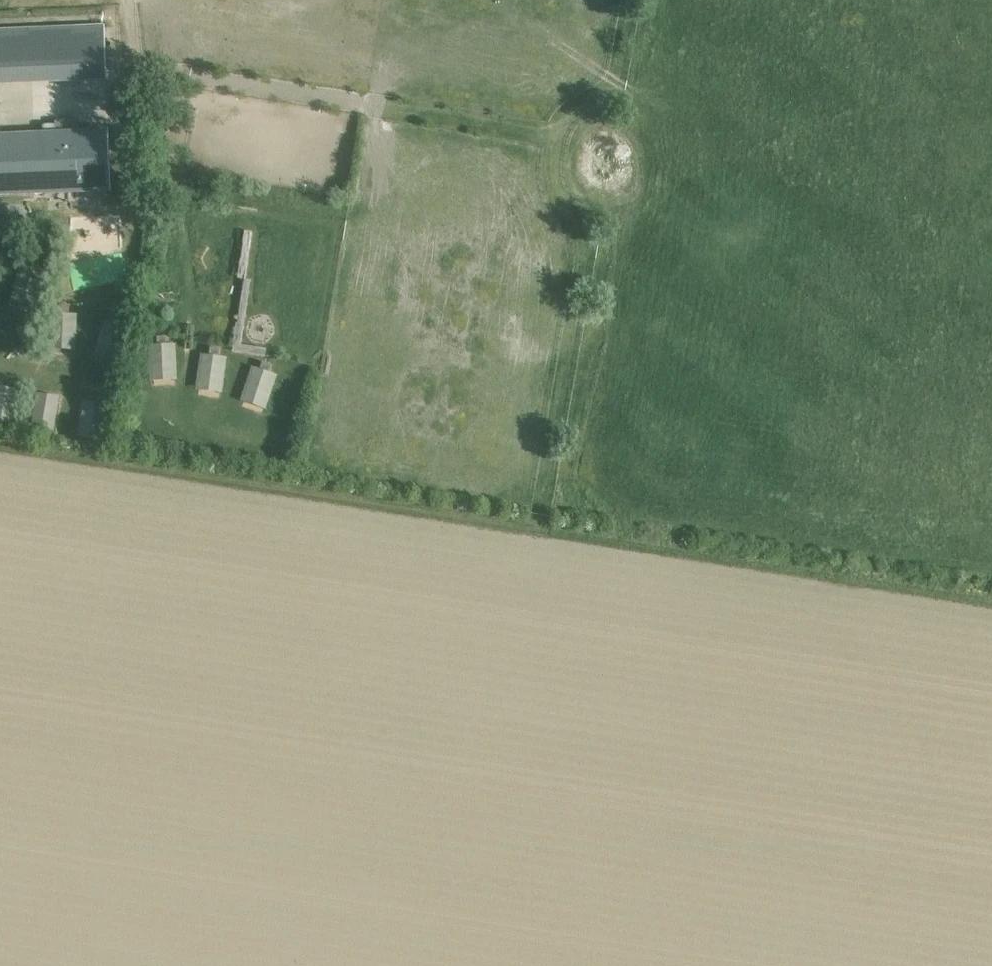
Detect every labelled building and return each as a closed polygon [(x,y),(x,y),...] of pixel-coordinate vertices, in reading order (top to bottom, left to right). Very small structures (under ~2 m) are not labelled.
[(0,31),(0,72),(105,68),(103,26),(0,31)] [(76,122),(55,123),(56,133),(77,132),(76,122)] [(0,135),(0,196),(110,191),(108,131),(77,132),(56,133),(0,135)] [(115,333),(119,313),(108,311),(103,331),(115,333)] [(180,333),(154,333),(154,370),(180,370),(180,333)] [(210,342),(199,372),(223,380),(234,351),(210,342)] [(257,356),(245,388),(266,395),(277,364),(257,356)]
